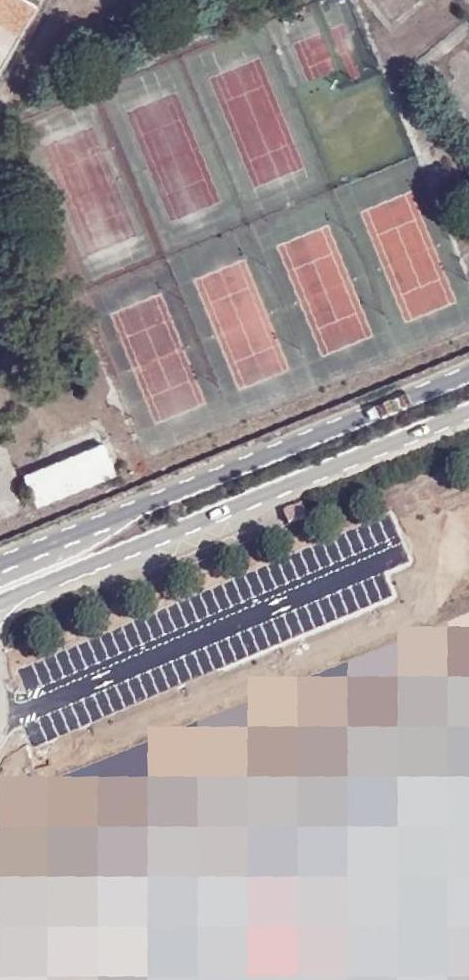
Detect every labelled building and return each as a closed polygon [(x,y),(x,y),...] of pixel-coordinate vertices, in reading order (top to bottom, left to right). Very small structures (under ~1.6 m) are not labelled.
[(37,0),(0,0),(0,64),(37,0)] [(49,443),(56,462),(101,443),(96,429),(90,426),(49,443)] [(35,506),(115,474),(101,443),(56,462),(22,475),(35,506)] [(468,867),(468,723),(155,854),(125,925),(163,906),(162,942),(107,964),(101,979),(421,979),(468,867)] [(125,925),(97,938),(107,964),(162,942),(163,906),(125,925)]
